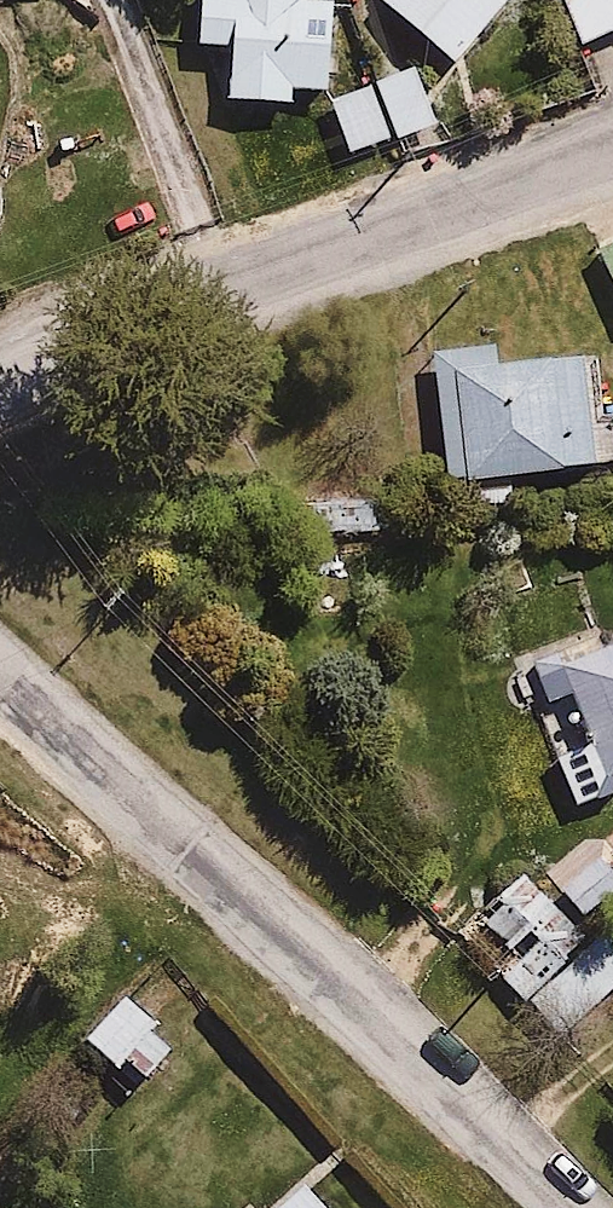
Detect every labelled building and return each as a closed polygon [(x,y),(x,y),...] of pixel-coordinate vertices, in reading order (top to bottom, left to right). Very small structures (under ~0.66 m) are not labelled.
[(197,50),(230,52),(227,105),(291,109),(292,92),(331,94),(337,0),(200,0),(197,50)] [(383,4),(458,69),(518,0),(387,0),(383,4)] [(580,53),(612,37),(612,0),(560,0),(580,53)] [(329,103),(348,161),(435,133),(416,75),(329,103)] [(601,238),(612,271),(612,233),(601,238)] [(602,411),(599,358),(442,367),(449,484),(612,474),(612,410),(602,411)] [(543,706),(579,694),(583,706),(564,712),(581,761),(563,767),(578,812),(612,800),(612,638),(529,667),(543,706)] [(564,890),(585,915),(612,890),(612,872),(600,859),(564,890)] [(583,935),(524,874),(481,915),(521,957),(499,975),(525,998),(583,935)] [(532,999),(566,1031),(612,989),(612,948),(601,935),(532,999)] [(155,1039),(162,1032),(126,1002),(85,1050),(121,1080),(129,1070),(152,1089),(178,1059),(155,1039)] [(285,1207),(324,1207),(308,1189),(285,1207)]
